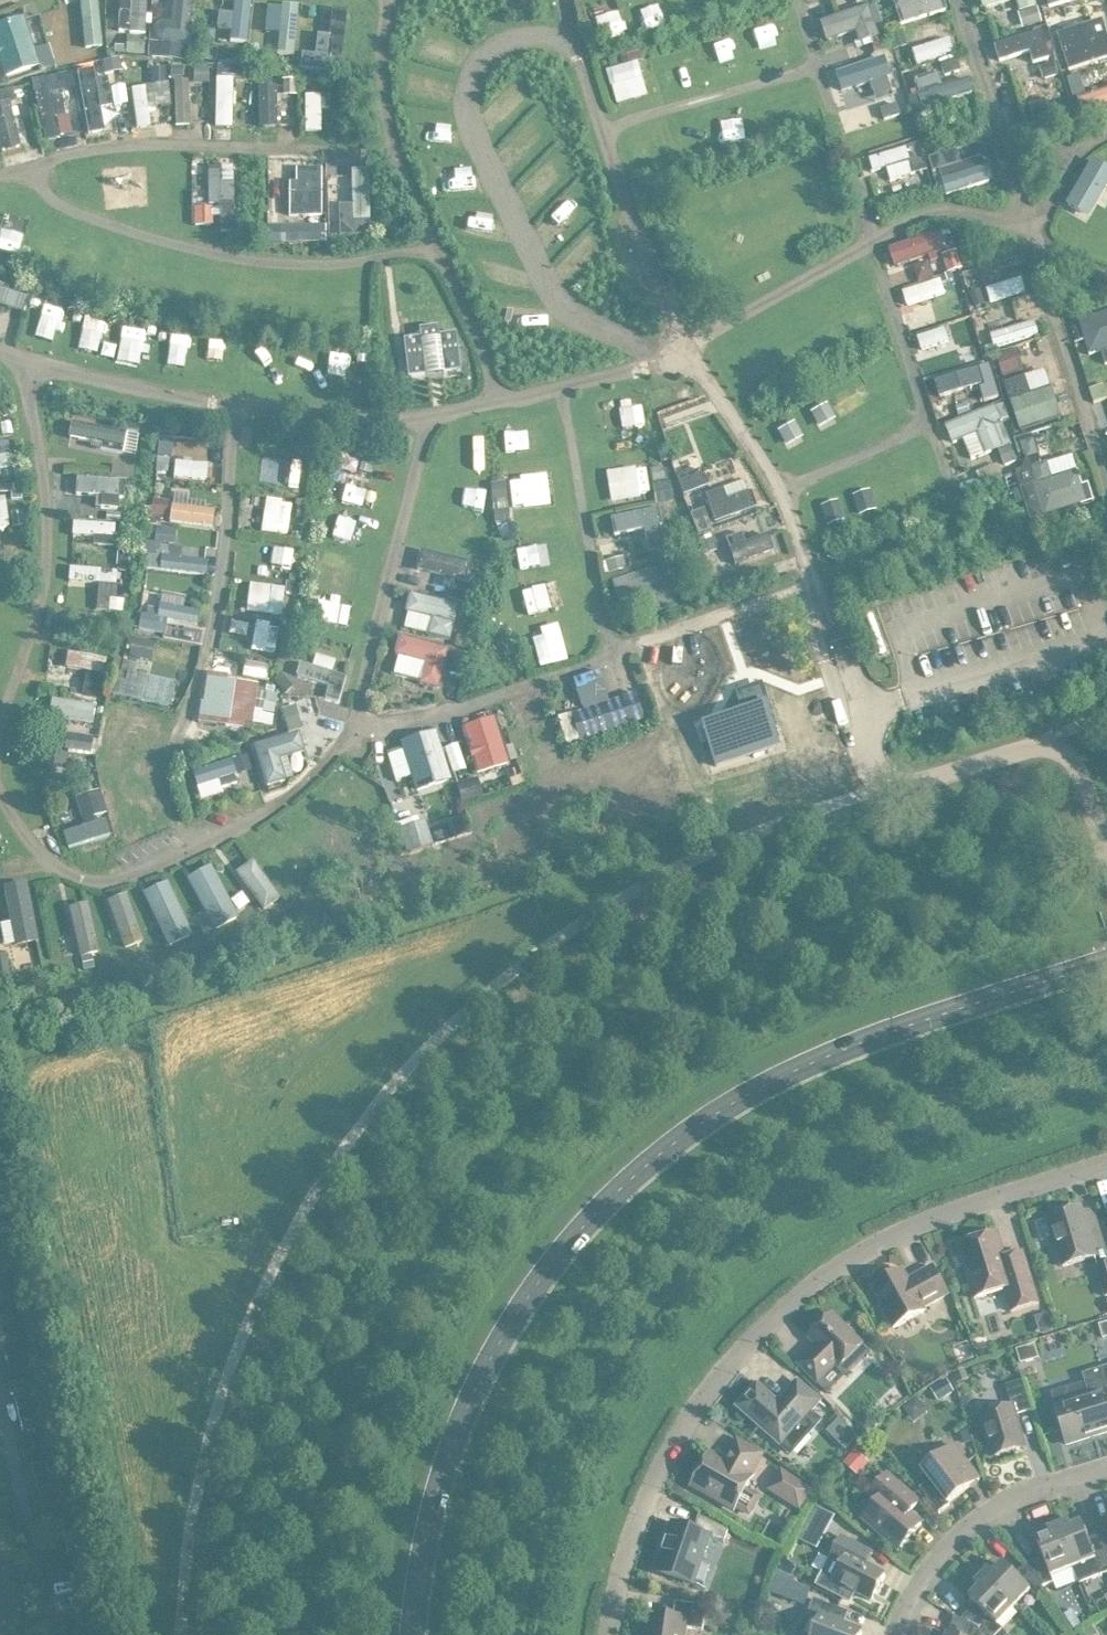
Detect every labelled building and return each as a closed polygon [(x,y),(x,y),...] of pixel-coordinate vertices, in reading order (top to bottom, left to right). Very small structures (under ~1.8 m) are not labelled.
[(118,30),(144,32),(146,0),(131,0),(131,2),(120,1),(118,30)] [(154,32),(155,37),(157,39),(160,41),(188,44),(192,0),(172,0),(170,22),(162,21),(157,23),(154,27),(154,32)] [(216,0),(200,0),(199,30),(215,30),(216,0)] [(583,28),(607,26),(604,0),(579,0),(583,28)] [(948,8),(945,0),(915,0),(913,0),(894,0),(901,24),(948,8)] [(1037,0),(1016,0),(1019,11),(1038,6),(1037,0)] [(869,6),(868,3),(820,20),(827,41),(855,31),(859,43),(880,35),(876,24),(882,21),(876,3),(869,6)] [(762,11),(742,16),(751,48),(770,43),(762,11)] [(289,49),(302,49),(303,14),(291,13),(289,49)] [(350,48),(352,15),(341,15),(339,47),(350,48)] [(23,18),(0,25),(0,66),(3,75),(38,64),(23,18)] [(1103,19),(1058,33),(1069,69),(1106,58),(1106,30),(1103,19)] [(1043,28),(995,44),(999,61),(1031,52),(1034,62),(1051,57),(1043,28)] [(950,37),(912,49),(917,64),(955,52),(950,37)] [(187,46),(152,42),(150,56),(186,59),(187,46)] [(643,77),(662,72),(655,47),(635,53),(643,77)] [(873,58),(838,71),(842,84),(878,70),(873,58)] [(104,61),(114,111),(127,108),(117,59),(104,61)] [(91,69),(77,71),(88,132),(102,129),(98,106),(110,104),(105,76),(93,79),(91,69)] [(198,73),(198,115),(213,115),(212,73),(198,73)] [(974,91),(969,76),(943,85),(908,96),(914,115),(954,103),(953,97),(974,91)] [(190,80),(174,80),(176,124),(191,123),(190,80)] [(48,145),(64,142),(64,140),(70,139),(64,93),(56,95),(54,81),(33,84),(36,100),(41,99),(48,145)] [(295,81),(285,81),(284,114),(299,114),(299,99),(295,98),(295,81)] [(259,129),(278,129),(277,85),(258,86),(259,129)] [(880,87),(833,99),(838,118),(885,105),(880,87)] [(0,108),(0,140),(4,156),(23,151),(12,105),(0,108)] [(717,113),(702,116),(707,136),(722,133),(717,113)] [(919,141),(904,145),(905,147),(869,157),(873,171),(909,160),(911,173),(927,168),(919,141)] [(287,178),(288,151),(268,150),(267,178),(287,178)] [(236,190),(261,189),(259,153),(235,154),(236,190)] [(985,164),(982,155),(940,169),(946,195),(994,180),(989,163),(985,164)] [(1067,202),(1091,216),(1106,189),(1106,164),(1094,156),(1067,202)] [(350,158),(334,159),(335,190),(351,189),(350,158)] [(231,166),(207,165),(208,205),(219,205),(220,230),(233,229),(231,166)] [(296,181),(289,181),(289,215),(306,215),(319,215),(319,168),(296,168),(296,181)] [(369,209),(366,172),(352,173),(354,195),(348,196),(349,207),(355,206),(355,210),(369,209)] [(267,200),(286,200),(287,183),(268,182),(267,200)] [(211,206),(194,206),(194,223),(211,223),(211,206)] [(940,230),(889,247),(895,266),(947,249),(940,230)] [(903,287),(910,309),(958,294),(951,273),(903,287)] [(1025,289),(1021,277),(986,288),(990,300),(1025,289)] [(27,317),(32,301),(10,295),(11,290),(0,287),(0,309),(27,317)] [(1080,319),(1091,355),(1106,350),(1106,311),(1080,319)] [(127,350),(128,320),(105,319),(103,349),(127,350)] [(1036,320),(1011,327),(1010,321),(989,327),(995,347),(1040,334),(1036,320)] [(403,338),(408,375),(423,373),(422,363),(441,362),(442,370),(459,368),(454,332),(438,334),(436,325),(419,327),(420,336),(403,338)] [(965,349),(958,325),(919,337),(926,361),(965,349)] [(185,331),(185,354),(204,355),(204,331),(185,331)] [(273,336),(269,359),(291,364),(296,340),(273,336)] [(311,365),(331,367),(332,344),(313,342),(311,365)] [(857,374),(875,365),(869,353),(851,363),(857,374)] [(995,383),(988,360),(931,378),(938,401),(995,383)] [(1033,393),(1027,376),(1006,382),(1024,431),(1063,417),(1052,386),(1033,393)] [(621,388),(584,396),(590,425),(616,419),(615,415),(627,412),(621,388)] [(1004,423),(996,404),(947,425),(954,444),(978,434),(986,453),(1005,446),(997,425),(1004,423)] [(786,408),(766,415),(777,446),(797,438),(786,408)] [(491,449),(528,448),(527,419),(490,421),(491,449)] [(130,435),(74,423),(70,439),(105,446),(104,453),(126,457),(130,435)] [(478,424),(451,425),(452,451),(479,450),(478,424)] [(270,470),(274,448),(253,444),(249,466),(270,470)] [(971,459),(976,473),(989,468),(984,455),(971,459)] [(174,461),(172,476),(204,479),(206,463),(174,461)] [(598,467),(602,493),(637,488),(633,461),(598,467)] [(1053,476),(1049,461),(1032,466),(1045,515),(1089,501),(1078,468),(1053,476)] [(693,466),(672,473),(676,487),(697,481),(693,466)] [(512,501),(537,498),(534,467),(509,470),(512,501)] [(497,473),(498,501),(509,500),(508,472),(497,473)] [(346,494),(347,475),(326,473),(325,492),(346,494)] [(129,485),(79,481),(78,499),(104,501),(103,512),(127,513),(129,485)] [(835,492),(841,512),(860,506),(855,487),(835,492)] [(889,489),(871,494),(874,505),(892,500),(889,489)] [(250,491),(249,524),(275,525),(276,491),(250,491)] [(719,527),(763,510),(757,494),(733,503),(728,491),(708,498),(719,527)] [(215,508),(172,503),(170,520),(213,525),(215,508)] [(663,511),(613,521),(616,540),(647,533),(652,558),(668,554),(666,529),(663,511)] [(118,527),(75,524),(74,538),(95,540),(95,548),(116,549),(118,527)] [(504,546),(527,546),(526,526),(504,526),(504,546)] [(244,567),(271,573),(278,540),(251,535),(244,567)] [(740,570),(780,555),(773,537),(750,546),(746,536),(730,542),(740,570)] [(468,582),(472,563),(424,551),(419,570),(468,582)] [(210,580),(212,565),(185,562),(186,554),(167,552),(164,574),(210,580)] [(324,589),(328,573),(302,567),(298,583),(324,589)] [(668,568),(617,584),(623,604),(653,595),(660,615),(681,609),(668,568)] [(71,584),(120,588),(121,573),(72,569),(71,584)] [(270,581),(236,579),(235,604),(268,606),(270,581)] [(546,622),(533,624),(538,650),(559,646),(546,585),(514,591),(519,617),(544,611),(546,622)] [(315,595),(294,593),(292,615),(313,617),(315,595)] [(412,596),(407,616),(434,622),(429,640),(454,646),(463,608),(412,596)] [(206,615),(162,606),(160,620),(144,617),(140,633),(168,639),(171,626),(202,632),(206,615)] [(264,644),(265,620),(254,620),(253,644),(264,644)] [(525,653),(536,652),(533,625),(522,626),(525,653)] [(118,650),(138,648),(137,633),(117,634),(118,650)] [(87,648),(105,648),(105,636),(87,636),(87,648)] [(452,652),(401,639),(396,659),(427,667),(421,689),(441,694),(452,652)] [(71,655),(68,670),(108,678),(110,662),(71,655)] [(300,662),(296,675),(329,684),(324,698),(338,702),(346,676),(300,662)] [(111,678),(109,691),(168,704),(173,683),(126,673),(124,682),(111,678)] [(207,673),(198,719),(241,727),(242,722),(270,727),(272,714),(252,711),(257,685),(224,680),(224,675),(207,673)] [(743,708),(698,724),(712,765),(775,743),(764,709),(763,710),(755,687),(747,689),(737,693),(743,708)] [(97,701),(52,694),(49,713),(94,720),(97,701)] [(574,718),(584,746),(649,723),(639,695),(574,718)] [(517,766),(502,719),(468,730),(483,777),(517,766)] [(298,732),(254,746),(265,784),(284,779),(277,758),(303,750),(298,732)] [(456,784),(441,733),(406,743),(421,795),(456,784)] [(242,778),(237,763),(197,775),(206,805),(228,798),(224,783),(242,778)] [(83,827),(61,833),(66,849),(109,836),(104,820),(95,791),(74,797),(83,827)] [(52,804),(56,821),(70,818),(66,800),(52,804)] [(262,909),(279,898),(253,860),(236,872),(262,909)] [(216,929),(240,916),(211,864),(187,878),(216,929)] [(27,881),(3,886),(15,945),(39,941),(27,881)] [(169,945),(193,934),(168,881),(143,892),(169,945)] [(125,949),(145,942),(127,893),(107,900),(125,949)] [(79,955),(100,950),(89,902),(68,907),(79,955)] [(1079,1206),(1046,1216),(1062,1266),(1095,1256),(1079,1206)] [(1010,1311),(1038,1302),(1022,1251),(1004,1257),(997,1232),(957,1244),(973,1298),(1003,1288),(1010,1311)] [(1096,1267),(1105,1295),(1106,1295),(1106,1264),(1096,1267)] [(947,1293),(932,1266),(907,1280),(901,1269),(872,1285),(883,1305),(881,1306),(893,1327),(924,1310),(922,1307),(947,1293)] [(816,1345),(797,1363),(817,1383),(835,1364),(838,1368),(862,1344),(831,1312),(807,1336),(816,1345)] [(1106,1336),(1106,1321),(1098,1324),(1102,1337),(1106,1336)] [(1020,1362),(1038,1357),(1034,1344),(1016,1349),(1020,1362)] [(1081,1373),(1089,1397),(1055,1407),(1066,1443),(1106,1431),(1106,1365),(1081,1373)] [(956,1383),(964,1380),(966,1375),(963,1368),(952,1372),(956,1383)] [(937,1401),(953,1391),(945,1378),(930,1388),(937,1401)] [(1014,1414),(1031,1409),(1022,1380),(1005,1385),(1011,1405),(979,1415),(991,1457),(1024,1447),(1014,1414)] [(737,1405),(780,1443),(790,1452),(818,1419),(808,1411),(818,1400),(796,1381),(777,1403),(756,1384),(737,1405)] [(826,1430),(835,1440),(848,1427),(839,1418),(826,1430)] [(861,1421),(855,1428),(863,1436),(869,1430),(861,1421)] [(963,1443),(970,1441),(967,1429),(959,1431),(963,1443)] [(708,1453),(691,1484),(734,1508),(734,1507),(746,1513),(755,1498),(743,1492),(751,1477),(747,1475),(759,1454),(737,1441),(725,1462),(708,1453)] [(949,1504),(948,1501),(979,1478),(953,1445),(921,1469),(929,1480),(920,1487),(919,1486),(918,1487),(938,1513),(939,1512),(949,1504)] [(842,1462),(857,1475),(869,1462),(854,1449),(842,1462)] [(862,1518),(897,1548),(921,1522),(909,1512),(919,1500),(887,1472),(868,1494),(877,1501),(862,1518)] [(792,1477),(780,1496),(799,1508),(811,1489),(792,1477)] [(814,1505),(797,1537),(816,1547),(833,1516),(814,1505)] [(655,1570),(692,1583),(708,1537),(723,1542),(727,1529),(698,1515),(693,1530),(671,1522),(655,1570)] [(1100,1533),(1086,1538),(1081,1523),(1068,1528),(1065,1522),(1056,1526),(1072,1567),(1079,1585),(1106,1573),(1106,1554),(1100,1533)] [(1026,1562),(1042,1586),(1053,1581),(1050,1576),(1072,1567),(1056,1526),(1046,1530),(1049,1536),(1036,1541),(1042,1556),(1026,1562)] [(848,1603),(854,1591),(871,1600),(884,1574),(866,1565),(872,1553),(840,1536),(815,1585),(848,1603)] [(981,1576),(1013,1607),(1029,1590),(1033,1594),(1042,1586),(1026,1562),(1014,1574),(1002,1563),(993,1573),(988,1569),(981,1576)] [(803,1604),(809,1587),(775,1575),(769,1591),(803,1604)] [(988,1634),(994,1634),(1001,1628),(996,1624),(1013,1607),(981,1576),(974,1584),(978,1588),(969,1598),(980,1609),(968,1623),(988,1634)] [(861,1632),(838,1623),(843,1610),(812,1598),(803,1621),(816,1626),(812,1634),(860,1634),(861,1632)] [(645,1634),(684,1634),(685,1627),(702,1629),(705,1605),(675,1601),(672,1616),(648,1613),(645,1634)] [(968,1623),(967,1626),(952,1621),(947,1634),(988,1634),(968,1623)] [(1098,1634),(1091,1624),(1081,1630),(1085,1634),(1096,1634),(1098,1634)]
